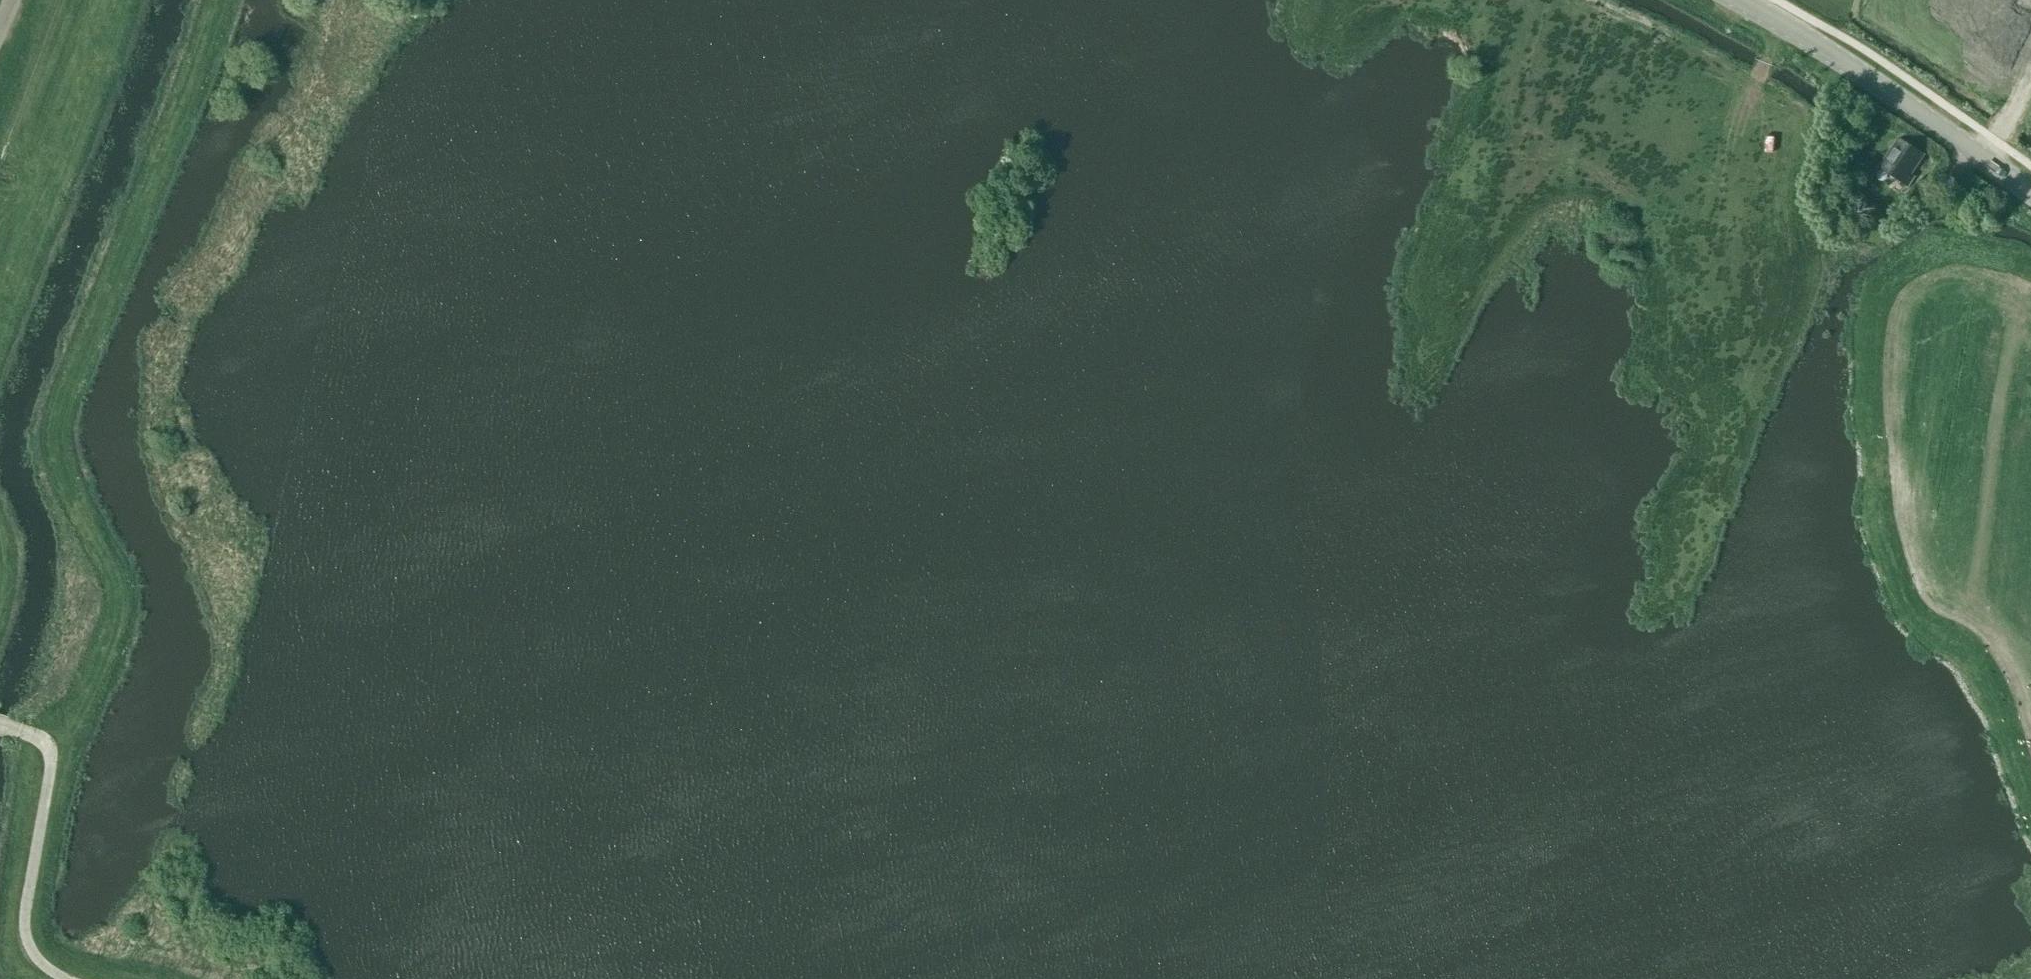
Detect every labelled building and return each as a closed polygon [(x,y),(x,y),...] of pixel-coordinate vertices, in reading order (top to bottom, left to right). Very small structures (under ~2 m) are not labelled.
[(1914,176),(1911,174),(1924,155),(1899,139),(1879,167),(1908,186),(1914,176)] [(1973,185),(1964,180),(1963,181),(1957,190),(1966,196),(1973,185)]
